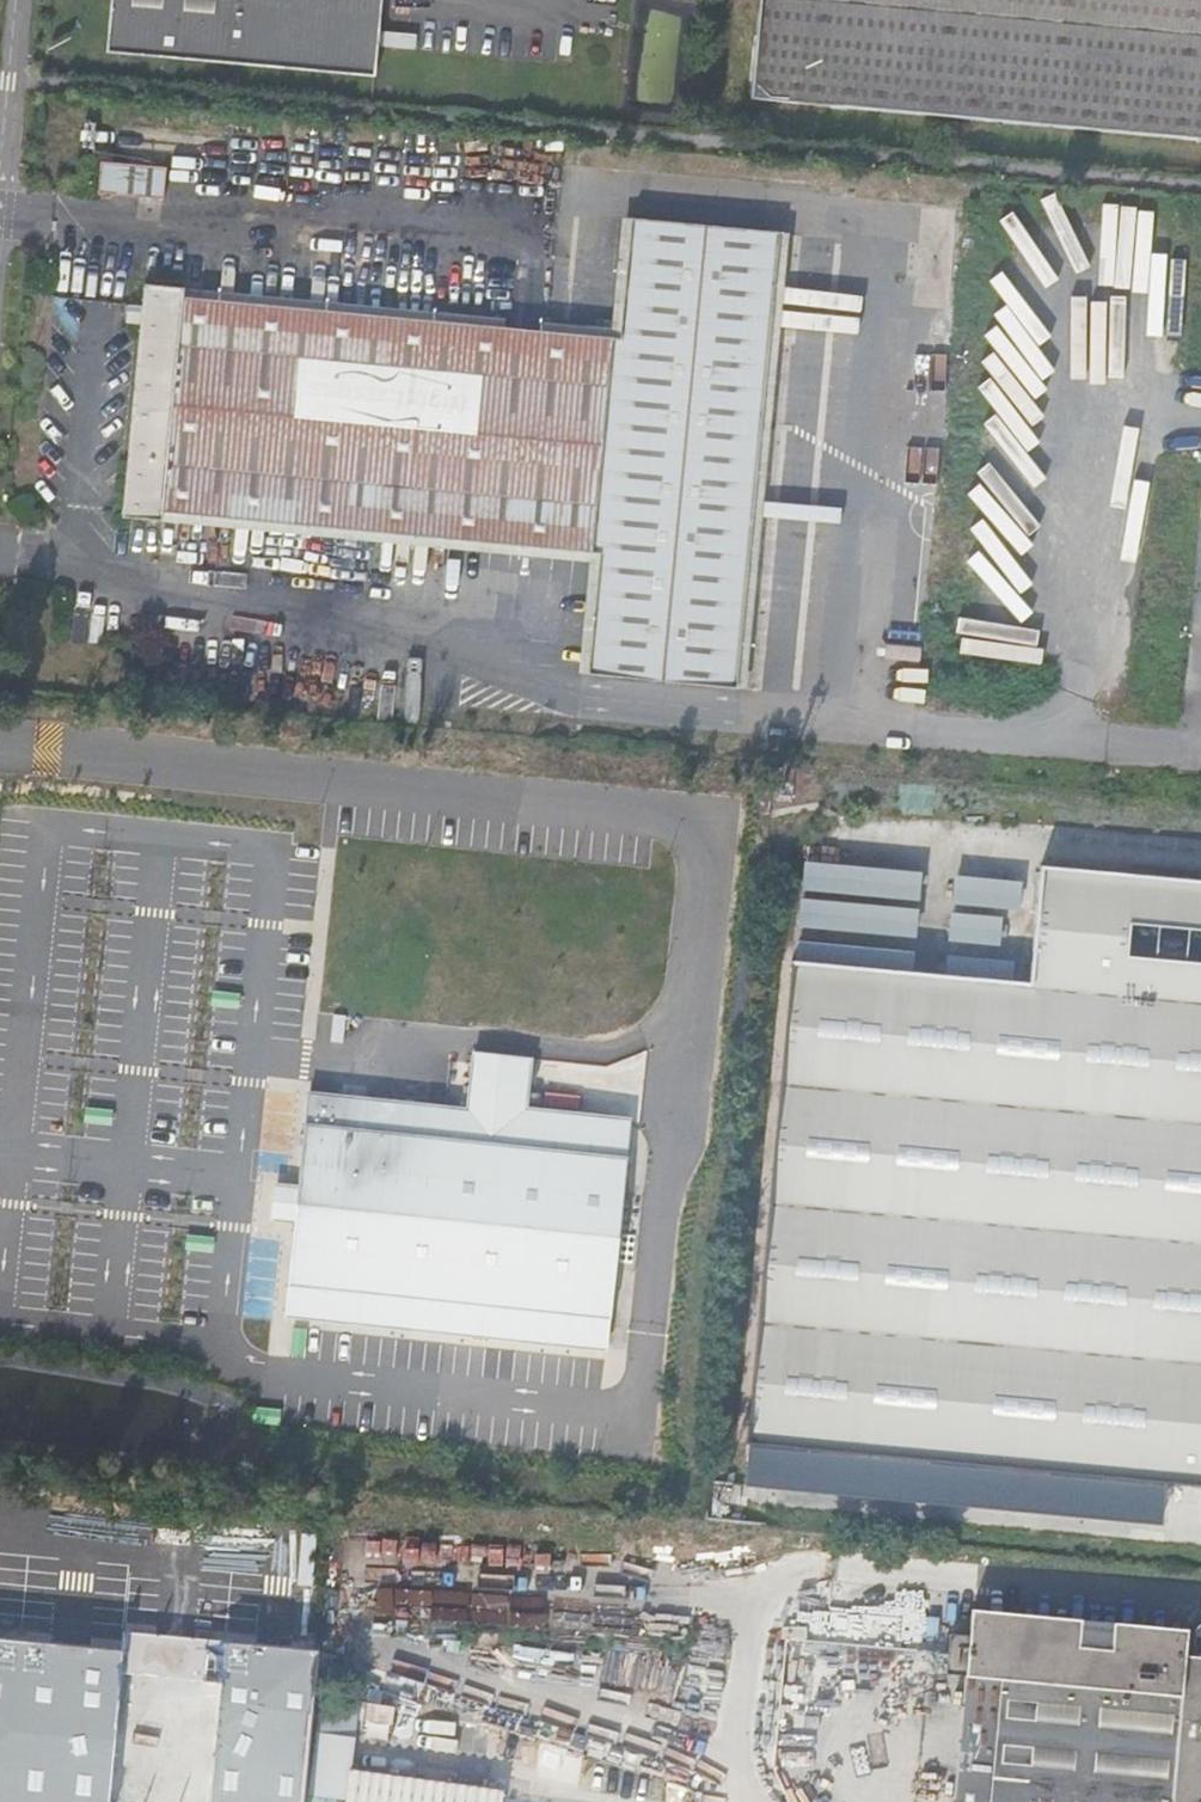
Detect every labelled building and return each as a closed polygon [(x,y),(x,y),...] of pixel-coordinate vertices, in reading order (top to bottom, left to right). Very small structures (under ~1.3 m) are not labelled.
[(382,0),(114,0),(110,51),(376,74),(382,0)] [(695,107),(1200,154),(1200,0),(704,0),(695,107)] [(104,163),(103,189),(134,190),(134,189),(164,190),(165,165),(104,163)] [(158,508),(599,551),(587,673),(735,687),(780,231),(630,218),(620,333),(178,292),(179,283),(139,280),(137,302),(135,319),(117,515),(156,520),(158,508)] [(123,300),(121,318),(135,319),(137,302),(123,300)] [(753,1444),(1200,1481),(1200,882),(1012,867),(1014,840),(981,837),(979,864),(868,854),(866,886),(803,882),(753,1444)] [(307,1225),(299,1314),(617,1344),(638,1120),(533,1110),(538,1059),(483,1055),(478,1113),(424,1108),(415,1107),(318,1099),(310,1193),(285,1190),(283,1223),(307,1225)] [(169,1588),(29,1573),(24,1617),(19,1668),(14,1713),(173,1730),(177,1704),(157,1702),(169,1588)] [(980,1613),(964,1782),(999,1787),(998,1801),(1200,1801),(1200,1662),(1192,1660),(1194,1635),(980,1613)] [(19,1668),(24,1617),(0,1616),(0,1667),(19,1668)] [(506,1790),(353,1772),(350,1801),(505,1801),(506,1790)] [(963,1801),(998,1801),(999,1787),(964,1782),(963,1801)]
